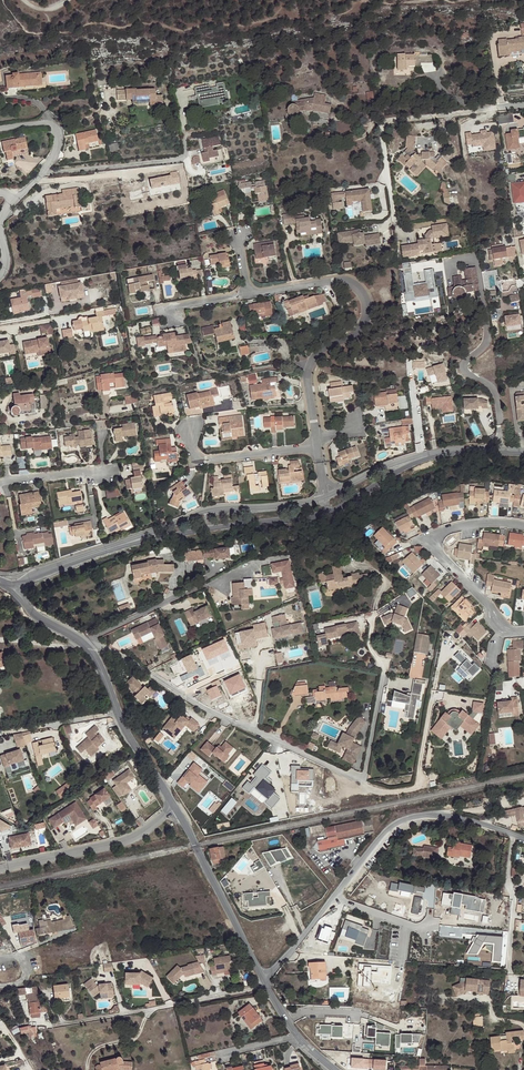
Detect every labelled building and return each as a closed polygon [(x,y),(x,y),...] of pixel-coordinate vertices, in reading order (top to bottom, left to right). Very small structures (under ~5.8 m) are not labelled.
[(498,57),(505,57),(505,58),(510,58),(509,52),(520,51),(520,53),(523,52),(523,39),(519,40),(519,42),(516,42),(507,43),(507,42),(498,42),(499,47),(498,47),(498,57)] [(405,55),(398,55),(398,71),(406,71),(406,67),(421,67),(421,63),(433,64),(433,56),(405,56),(405,55)] [(5,76),(6,89),(22,87),(22,85),(38,83),(37,73),(30,74),(31,74),(18,76),(18,73),(12,74),(12,75),(5,76)] [(22,85),(22,87),(42,85),(40,73),(37,73),(38,83),(22,85)] [(209,86),(195,89),(196,95),(198,95),(200,107),(219,103),(219,101),(229,99),(228,91),(226,92),(224,83),(217,84),(218,87),(209,89),(209,86)] [(136,89),(125,90),(126,100),(131,100),(132,103),(136,103),(136,102),(150,102),(150,105),(162,104),(162,96),(155,96),(155,90),(136,91),(136,89)] [(301,104),(292,106),(291,106),(290,107),(289,108),(288,109),(288,110),(288,111),(288,113),(289,115),(290,116),(291,117),(293,118),(294,117),(295,117),(297,116),(298,116),(299,115),(300,113),(300,111),(306,110),(306,111),(307,111),(311,111),(313,112),(317,112),(330,114),(332,105),(325,104),(326,96),(315,94),(314,98),(300,101),(301,104)] [(75,135),(78,145),(89,143),(99,140),(96,130),(75,135)] [(494,130),(464,134),(466,143),(474,142),(475,146),(485,144),(486,149),(497,148),(494,130)] [(518,134),(518,132),(518,131),(511,132),(512,135),(506,136),(508,152),(520,150),(518,140),(523,139),(523,133),(518,134)] [(220,145),(218,136),(201,140),(203,149),(206,148),(207,152),(204,153),(201,154),(202,159),(203,162),(209,161),(209,158),(218,156),(217,150),(213,151),(212,147),(220,145)] [(404,152),(408,156),(413,150),(414,136),(412,137),(410,137),(409,137),(408,138),(407,139),(406,141),(406,148),(407,149),(404,152)] [(14,159),(13,156),(12,153),(14,153),(15,153),(16,152),(17,152),(17,151),(18,150),(27,148),(25,138),(15,140),(15,139),(2,142),(4,152),(6,152),(8,160),(14,159)] [(12,153),(13,156),(28,153),(27,148),(18,150),(17,151),(17,152),(16,152),(15,153),(14,153),(12,153)] [(413,150),(408,156),(411,158),(408,161),(409,162),(407,164),(412,168),(413,167),(416,170),(422,163),(423,160),(425,160),(426,164),(432,170),(434,168),(440,174),(441,172),(440,172),(443,169),(441,167),(446,163),(441,159),(442,157),(439,155),(436,158),(434,159),(434,157),(430,158),(430,152),(422,153),(422,156),(419,157),(419,156),(414,156),(417,153),(413,150)] [(411,158),(408,156),(406,158),(402,154),(398,159),(405,166),(407,164),(409,162),(408,161),(411,158)] [(413,167),(412,168),(410,171),(417,176),(426,166),(422,163),(416,170),(413,167)] [(251,191),(255,191),(257,190),(258,195),(258,199),(268,197),(266,187),(265,181),(256,182),(256,185),(251,186),(251,182),(239,184),(240,190),(245,189),(246,199),(252,198),(251,191)] [(522,185),(513,186),(514,197),(515,197),(517,214),(523,213),(523,192),(523,189),(522,185)] [(63,194),(46,197),(49,216),(82,211),(78,188),(62,190),(63,194)] [(212,201),(208,203),(210,207),(213,214),(220,212),(219,209),(221,208),(230,204),(223,190),(209,196),(212,201)] [(348,193),(349,199),(353,198),(354,203),(365,202),(366,214),(375,213),(374,202),(372,202),(372,197),(374,197),(373,190),(348,193)] [(334,210),(346,209),(345,191),(333,192),(334,210)] [(223,213),(221,208),(219,209),(220,212),(213,214),(214,217),(223,213)] [(285,228),(295,227),(294,217),(284,218),(285,228)] [(305,219),(294,220),(295,227),(298,227),(298,229),(300,229),(300,232),(298,232),(297,232),(297,238),(306,237),(312,236),(312,232),(317,232),(317,235),(317,238),(322,238),(323,238),(321,225),(316,225),(316,227),(311,227),(311,226),(311,223),(306,223),(305,219)] [(419,244),(402,247),(403,258),(420,255),(420,251),(425,250),(426,254),(438,252),(437,244),(432,245),(431,239),(434,238),(434,237),(448,235),(447,229),(448,229),(447,224),(432,226),(433,231),(430,231),(430,233),(428,236),(426,236),(427,240),(418,241),(419,244)] [(434,237),(434,238),(449,236),(448,229),(447,229),(448,235),(434,237)] [(357,231),(340,233),(341,243),(356,241),(356,245),(367,244),(368,246),(381,244),(379,234),(367,236),(365,236),(363,234),(363,233),(361,232),(361,231),(357,231)] [(270,246),(265,243),(255,245),(256,250),(255,250),(256,260),(270,257),(270,260),(277,259),(274,245),(270,246)] [(507,257),(506,248),(506,246),(504,247),(503,243),(492,245),(492,249),(488,249),(490,256),(494,255),(494,259),(495,266),(504,264),(503,258),(507,257)] [(517,256),(516,246),(506,248),(507,257),(517,256)] [(210,256),(211,263),(220,262),(220,264),(221,269),(231,267),(229,259),(228,259),(227,253),(210,256)] [(186,265),(178,266),(180,278),(184,278),(193,276),(193,279),(198,278),(197,269),(192,270),(192,268),(187,268),(186,265)] [(409,265),(402,266),(407,292),(405,293),(407,302),(416,300),(416,297),(429,295),(429,298),(439,296),(434,269),(424,271),(426,283),(413,286),(409,265)] [(476,267),(465,269),(466,280),(462,281),(461,276),(453,277),(455,287),(448,288),(447,289),(449,297),(453,296),(453,297),(454,298),(455,299),(456,300),(457,300),(459,301),(460,301),(462,300),(463,299),(464,299),(464,298),(465,297),(466,296),(466,295),(466,292),(479,290),(476,267)] [(155,280),(154,274),(133,277),(134,282),(129,283),(130,292),(136,291),(135,288),(140,288),(140,291),(150,289),(149,284),(144,285),(144,282),(155,280)] [(58,287),(60,299),(83,295),(81,284),(78,284),(77,279),(61,282),(62,287),(58,287)] [(47,292),(56,291),(55,283),(46,284),(47,292)] [(38,296),(36,289),(19,292),(20,298),(12,299),(13,305),(11,306),(12,313),(29,310),(27,298),(27,296),(31,296),(32,297),(38,296)] [(326,299),(323,293),(315,297),(316,302),(317,304),(326,299)] [(512,302),(521,300),(519,293),(510,295),(512,302)] [(316,302),(315,297),(310,299),(309,296),(304,297),(304,296),(290,302),(289,300),(285,301),(288,309),(292,307),(293,311),(299,309),(299,311),(308,308),(308,307),(312,306),(311,304),(316,302)] [(251,316),(255,315),(265,313),(266,316),(266,318),(273,317),(271,302),(249,306),(251,316)] [(83,332),(89,331),(99,329),(98,323),(103,323),(102,316),(104,316),(103,311),(95,312),(96,317),(88,319),(87,317),(81,318),(81,320),(73,321),(74,330),(83,329),(83,332)] [(507,329),(521,327),(520,317),(506,319),(507,329)] [(222,327),(218,328),(214,329),(213,326),(201,328),(203,336),(215,334),(217,343),(233,339),(229,322),(222,323),(223,327),(222,327)] [(99,329),(89,331),(90,333),(104,330),(103,323),(98,323),(99,329)] [(54,334),(52,324),(42,325),(43,333),(47,332),(48,335),(54,334)] [(73,328),(63,329),(64,338),(74,336),(73,328)] [(157,335),(145,337),(146,344),(153,343),(153,341),(158,341),(159,347),(167,345),(168,353),(187,351),(186,344),(191,343),(189,335),(176,337),(172,337),(171,334),(164,335),(164,337),(162,338),(162,336),(159,337),(159,338),(158,338),(157,335)] [(49,348),(47,338),(38,340),(38,341),(35,342),(35,340),(23,342),(24,352),(41,349),(42,356),(50,355),(49,347),(49,348)] [(15,344),(9,345),(8,341),(0,342),(0,354),(10,352),(10,355),(16,354),(15,344)] [(248,346),(240,347),(241,355),(249,354),(248,346)] [(442,363),(429,364),(429,378),(442,378),(442,363)] [(276,382),(275,377),(262,379),(262,383),(257,384),(257,382),(258,382),(256,372),(246,374),(246,375),(241,376),(241,381),(247,380),(247,378),(249,378),(250,384),(254,383),(254,385),(250,386),(252,399),(263,397),(263,399),(275,397),(274,391),(275,391),(274,386),(271,387),(270,383),(275,382),(276,382)] [(101,376),(96,376),(97,390),(102,389),(102,391),(111,390),(110,388),(110,383),(115,382),(116,387),(125,387),(124,373),(114,374),(114,373),(100,374),(101,376)] [(330,403),(337,402),(336,400),(343,398),(344,400),(345,399),(351,399),(350,393),(354,393),(353,387),(342,389),(341,382),(330,384),(331,390),(328,391),(330,403)] [(376,407),(385,405),(384,403),(387,403),(387,404),(397,402),(396,393),(387,395),(386,392),(374,394),(376,407)] [(30,401),(34,400),(33,394),(20,396),(19,393),(12,395),(14,407),(13,408),(12,409),(11,410),(11,411),(11,412),(11,414),(12,415),(13,415),(14,416),(15,416),(16,416),(17,415),(18,415),(19,413),(19,412),(19,411),(31,410),(30,403),(30,401)] [(171,393),(154,396),(156,406),(153,406),(154,416),(161,415),(161,412),(168,411),(169,413),(174,412),(172,403),(169,403),(168,400),(172,399),(171,393)] [(189,409),(198,407),(206,406),(206,404),(212,403),(211,398),(210,394),(197,396),(197,395),(187,397),(189,409)] [(443,413),(453,411),(451,396),(432,399),(431,399),(432,404),(433,409),(442,408),(443,413)] [(515,397),(517,421),(523,421),(523,397),(523,396),(515,397)] [(483,409),(488,408),(488,402),(483,399),(464,399),(465,410),(479,409),(479,406),(478,402),(483,402),(483,406),(483,409)] [(294,416),(275,417),(276,421),(271,421),(272,433),(277,433),(276,431),(283,430),(283,427),(295,426),(294,416)] [(222,432),(222,437),(232,436),(231,434),(234,433),(234,434),(244,433),(242,420),(228,422),(228,417),(218,418),(219,425),(223,425),(224,432),(222,432)] [(127,427),(124,427),(114,429),(114,430),(114,433),(115,433),(116,441),(124,440),(123,436),(128,435),(129,436),(138,434),(135,422),(127,423),(127,427)] [(385,439),(386,448),(391,447),(391,445),(395,444),(395,443),(395,441),(403,440),(403,442),(409,441),(408,431),(406,431),(405,427),(388,429),(389,438),(385,439)] [(68,436),(63,436),(64,445),(69,445),(70,447),(75,446),(74,442),(77,442),(78,444),(84,443),(84,445),(91,444),(90,438),(88,438),(87,429),(82,430),(83,435),(77,436),(74,436),(74,433),(68,433),(68,436)] [(21,448),(27,447),(26,442),(32,441),(33,446),(33,449),(41,448),(52,447),(50,435),(32,437),(32,435),(20,437),(21,448)] [(170,439),(156,440),(157,445),(158,445),(159,450),(153,451),(155,462),(161,461),(160,459),(160,458),(165,457),(165,456),(167,456),(167,459),(167,460),(177,459),(177,452),(172,453),(170,439)] [(12,455),(11,446),(1,447),(1,441),(0,441),(0,452),(2,451),(2,456),(12,455)] [(356,446),(339,453),(340,456),(336,458),(339,466),(350,463),(349,460),(360,456),(356,446)] [(278,470),(280,482),(291,481),(290,479),(303,477),(302,471),(295,472),(294,467),(300,467),(299,461),(298,460),(290,461),(291,465),(289,465),(289,470),(287,470),(287,469),(278,470)] [(132,466),(132,471),(134,471),(135,476),(133,477),(129,477),(130,489),(141,487),(139,470),(143,470),(142,465),(132,466)] [(248,480),(248,487),(252,486),(252,491),(259,490),(258,485),(255,486),(254,478),(259,478),(261,480),(262,487),(269,486),(267,475),(266,475),(266,471),(257,472),(258,475),(254,475),(252,466),(242,468),(244,475),(245,475),(246,480),(248,480)] [(223,480),(221,481),(222,484),(219,484),(219,483),(213,484),(214,489),(211,489),(212,496),(219,494),(220,497),(224,496),(224,493),(224,491),(233,489),(231,479),(232,479),(231,474),(223,476),(223,480)] [(180,487),(183,485),(181,481),(170,488),(174,494),(172,499),(171,498),(169,504),(178,507),(180,501),(178,500),(176,499),(181,495),(182,497),(183,499),(192,493),(188,486),(186,488),(183,490),(180,487)] [(493,501),(509,504),(509,502),(510,496),(514,496),(516,485),(509,484),(508,491),(495,489),(493,501)] [(118,488),(107,489),(108,498),(119,497),(118,488)] [(489,502),(489,492),(485,492),(485,489),(470,489),(470,501),(478,502),(478,499),(482,500),(485,500),(485,502),(489,502)] [(65,493),(65,490),(55,492),(58,502),(67,501),(68,503),(77,501),(82,500),(80,490),(71,492),(65,493)] [(18,505),(19,511),(25,510),(25,513),(31,511),(30,508),(29,505),(40,503),(38,492),(18,495),(19,505),(18,505)] [(194,495),(192,493),(183,499),(185,501),(194,495)] [(465,508),(464,493),(461,494),(458,494),(458,493),(442,495),(443,501),(438,501),(439,511),(444,511),(444,507),(460,505),(461,509),(465,508)] [(430,498),(410,508),(410,509),(415,518),(418,516),(419,517),(435,508),(430,498)] [(412,520),(415,519),(415,518),(410,509),(407,511),(409,515),(410,517),(406,519),(406,518),(396,523),(401,533),(405,530),(406,532),(416,528),(412,520)] [(109,521),(108,519),(106,516),(102,518),(109,532),(114,529),(115,531),(119,529),(118,524),(120,523),(121,526),(129,522),(124,511),(115,516),(117,520),(113,522),(112,520),(109,521)] [(68,527),(69,533),(74,531),(74,534),(75,537),(80,535),(86,534),(85,531),(89,530),(92,530),(90,520),(74,523),(74,526),(68,527)] [(385,554),(393,546),(390,543),(394,539),(382,528),(374,536),(386,547),(382,551),(385,554)] [(43,545),(53,544),(51,532),(48,533),(41,534),(41,532),(21,536),(24,549),(33,547),(32,544),(43,542),(43,545)] [(483,540),(479,540),(477,549),(482,549),(482,546),(483,544),(489,545),(498,547),(500,535),(484,533),(483,540)] [(523,538),(523,536),(510,534),(509,545),(522,547),(522,548),(523,549),(523,538)] [(475,564),(477,554),(471,554),(472,547),(460,545),(459,549),(458,557),(458,558),(471,560),(470,564),(475,564)] [(231,558),(229,548),(203,552),(204,559),(214,557),(216,557),(217,559),(217,560),(231,558)] [(188,561),(204,559),(203,552),(203,550),(187,553),(188,561)] [(402,551),(390,556),(392,560),(404,556),(402,551)] [(403,561),(414,573),(423,564),(420,561),(420,562),(415,557),(416,556),(412,552),(403,561)] [(158,572),(174,572),(174,565),(164,565),(164,561),(156,561),(156,560),(147,561),(148,564),(132,567),(134,580),(142,578),(141,575),(158,572)] [(290,561),(273,564),(275,572),(284,571),(285,577),(281,578),(282,584),(286,583),(288,589),(295,588),(290,561)] [(368,577),(367,574),(359,576),(359,572),(351,574),(352,576),(347,577),(348,578),(343,578),(340,565),(332,567),(333,575),(325,577),(325,572),(317,574),(320,584),(327,583),(328,590),(337,588),(337,589),(350,587),(349,584),(353,583),(353,585),(369,581),(368,577)] [(428,588),(431,591),(439,583),(436,580),(440,576),(430,566),(422,574),(432,584),(428,588)] [(494,580),(495,576),(492,576),(489,575),(488,575),(486,586),(492,587),(491,591),(501,593),(510,595),(512,583),(494,580)] [(250,604),(250,595),(249,589),(254,589),(253,578),(245,579),(245,582),(234,583),(235,592),(238,592),(238,596),(235,596),(234,596),(234,605),(243,604),(250,604)] [(430,598),(433,601),(441,593),(449,601),(460,590),(452,582),(442,592),(439,589),(430,598)] [(406,592),(411,599),(419,594),(414,587),(406,592)] [(462,596),(453,605),(456,608),(468,620),(475,613),(469,607),(471,605),(462,596)] [(122,612),(132,608),(130,602),(120,607),(122,612)] [(194,606),(189,608),(185,610),(190,622),(194,620),(193,618),(197,616),(199,620),(212,615),(208,605),(195,610),(194,606)] [(404,618),(408,608),(399,605),(395,615),(392,614),(383,618),(386,624),(392,622),(402,626),(406,632),(412,629),(408,620),(404,618)] [(468,620),(456,608),(454,611),(466,622),(468,620)] [(297,632),(303,631),(301,623),(287,626),(285,614),(272,617),(273,623),(279,622),(280,627),(272,629),(274,639),(279,638),(279,635),(282,634),(282,635),(292,633),(293,635),(298,634),(297,632)] [(157,617),(148,621),(151,627),(160,623),(157,617)] [(151,627),(148,621),(132,629),(136,638),(153,631),(156,638),(155,639),(160,649),(169,645),(164,635),(165,634),(160,623),(151,627)] [(360,635),(357,622),(346,625),(346,626),(344,626),(344,625),(325,629),(326,635),(317,637),(319,647),(329,645),(327,639),(349,634),(350,637),(360,635)] [(465,629),(461,632),(465,635),(468,632),(469,631),(474,635),(479,641),(488,633),(478,623),(475,626),(471,622),(468,625),(465,629)] [(254,629),(236,633),(238,645),(256,641),(254,629)] [(417,638),(414,652),(428,654),(432,636),(417,633),(416,638),(417,638)] [(400,652),(403,642),(398,640),(395,650),(400,652)] [(224,641),(214,645),(218,656),(229,651),(224,641)] [(509,662),(510,678),(520,677),(519,661),(521,661),(520,649),(523,649),(523,641),(513,642),(513,647),(513,650),(511,650),(512,662),(509,662)] [(214,645),(203,650),(208,660),(218,656),(214,645)] [(459,652),(455,657),(463,664),(461,666),(473,677),(482,669),(475,663),(473,665),(459,652)] [(191,656),(179,661),(181,666),(184,665),(188,673),(186,674),(188,679),(198,674),(200,677),(205,675),(201,667),(197,669),(191,656)] [(411,677),(423,677),(424,660),(420,660),(420,658),(412,658),(411,677)] [(240,675),(225,682),(232,697),(247,690),(240,675)] [(139,686),(140,685),(132,676),(124,684),(132,692),(134,691),(136,693),(133,696),(135,699),(136,701),(137,700),(140,704),(145,699),(143,697),(145,694),(149,691),(146,689),(144,686),(142,688),(141,689),(138,687),(139,686)] [(214,688),(208,691),(212,701),(222,696),(218,686),(221,685),(219,680),(211,683),(214,688)] [(406,698),(394,690),(393,701),(405,703),(404,710),(408,711),(407,718),(414,719),(417,700),(420,701),(423,683),(413,682),(411,696),(410,699),(406,698)] [(299,686),(300,695),(308,694),(307,685),(299,686)] [(149,691),(145,694),(148,697),(155,691),(150,686),(146,689),(149,691)] [(291,696),(300,695),(299,686),(295,686),(291,696)] [(312,690),(313,693),(315,693),(315,696),(313,697),(306,698),(307,704),(314,703),(316,703),(316,701),(327,700),(326,699),(330,698),(331,701),(342,700),(342,698),(347,697),(347,692),(349,692),(348,688),(339,689),(338,691),(336,691),(336,687),(329,687),(330,690),(325,690),(325,686),(319,686),(319,692),(318,693),(316,690),(312,690)] [(508,702),(503,703),(498,703),(499,714),(514,713),(513,708),(519,707),(518,697),(512,698),(512,702),(508,702)] [(327,703),(327,700),(316,701),(316,703),(314,703),(314,705),(315,705),(316,708),(317,708),(317,705),(327,703)] [(446,713),(431,730),(441,738),(451,726),(456,730),(460,725),(471,734),(479,725),(472,719),(478,712),(481,713),(483,705),(474,704),(473,712),(469,717),(462,711),(453,710),(446,713)] [(193,731),(198,724),(190,718),(189,719),(187,721),(184,718),(180,715),(177,719),(173,715),(162,729),(167,733),(169,729),(174,733),(178,729),(180,730),(184,725),(193,731)] [(356,721),(363,726),(366,722),(359,717),(356,721)] [(351,727),(358,732),(363,726),(356,721),(351,727)] [(85,750),(89,755),(98,748),(96,746),(101,742),(99,740),(102,738),(99,734),(97,736),(96,737),(94,734),(95,733),(99,730),(95,726),(85,734),(89,738),(76,749),(81,754),(85,750)] [(338,745),(331,741),(328,748),(340,753),(343,747),(348,749),(352,751),(349,758),(356,760),(362,747),(352,743),(351,742),(352,739),(354,739),(357,734),(358,732),(351,727),(349,729),(346,735),(343,734),(338,745)] [(169,729),(167,733),(173,739),(180,730),(178,729),(174,733),(169,729)] [(25,737),(27,744),(33,742),(30,732),(26,733),(24,733),(25,737)] [(160,732),(155,740),(159,743),(164,735),(160,732)] [(19,749),(28,746),(27,744),(25,737),(24,733),(15,735),(19,749)] [(39,742),(34,744),(37,756),(42,755),(57,751),(54,738),(43,741),(44,746),(40,747),(39,742)] [(207,741),(200,749),(209,756),(212,752),(219,758),(223,753),(226,755),(228,754),(233,747),(225,741),(221,747),(219,749),(217,747),(216,748),(207,741)] [(98,748),(89,755),(91,757),(99,750),(98,748)] [(354,765),(356,760),(349,758),(352,751),(348,749),(343,760),(354,765)] [(21,750),(2,756),(6,767),(11,766),(11,764),(25,760),(21,750)] [(223,753),(219,758),(224,762),(229,755),(228,754),(226,755),(223,753)] [(202,769),(194,763),(188,770),(189,771),(184,778),(182,777),(177,783),(183,787),(188,781),(191,784),(193,781),(202,788),(207,782),(198,774),(202,769)] [(271,772),(261,764),(252,775),(257,778),(252,784),(247,780),(241,787),(249,793),(254,787),(269,799),(266,802),(272,807),(279,799),(273,794),(275,791),(268,785),(271,782),(266,778),(271,772)] [(300,766),(291,766),(290,789),(299,790),(299,786),(314,786),(314,769),(300,769),(300,766)] [(117,786),(113,789),(119,798),(123,795),(121,793),(130,787),(128,784),(126,782),(134,777),(130,770),(114,781),(117,786)] [(199,793),(202,788),(193,781),(191,784),(189,785),(199,793)] [(68,782),(56,791),(61,797),(72,788),(68,782)] [(232,792),(235,787),(230,783),(226,787),(232,792)] [(123,795),(124,797),(132,791),(130,787),(121,793),(123,795)] [(87,803),(93,811),(97,809),(96,807),(111,798),(105,790),(91,799),(91,800),(87,803)] [(227,815),(239,802),(233,797),(222,810),(227,815)] [(217,801),(210,810),(215,813),(221,804),(217,801)] [(122,802),(117,806),(121,812),(126,808),(122,802)] [(80,820),(85,817),(76,803),(49,820),(54,828),(73,816),(74,818),(77,816),(80,820)] [(523,822),(523,817),(523,815),(522,809),(522,808),(505,812),(507,818),(516,815),(519,823),(523,822)] [(76,827),(87,820),(85,817),(80,820),(77,816),(74,818),(73,816),(64,823),(65,825),(72,820),(76,827)] [(330,848),(339,846),(338,840),(344,838),(365,834),(364,832),(374,830),(372,818),(326,828),(328,839),(318,841),(313,847),(321,852),(329,850),(330,848)] [(0,832),(12,829),(10,820),(0,822),(0,830),(0,832)] [(93,830),(98,826),(94,820),(89,823),(93,830)] [(31,846),(29,834),(8,838),(11,850),(20,848),(20,847),(22,846),(22,847),(31,846)] [(462,856),(471,857),(473,845),(460,843),(460,842),(453,841),(452,847),(448,847),(447,856),(452,857),(452,854),(460,855),(460,854),(463,854),(462,856)] [(439,847),(429,846),(428,857),(438,859),(439,847)] [(223,847),(210,849),(212,861),(213,861),(213,865),(221,863),(220,860),(225,859),(223,847)] [(286,849),(262,854),(270,869),(292,860),(286,849)] [(399,885),(391,883),(390,890),(398,892),(398,890),(416,894),(417,891),(425,893),(426,887),(399,882),(399,885)] [(444,893),(441,905),(452,907),(450,914),(460,916),(462,904),(466,905),(465,910),(483,913),(486,900),(476,898),(476,896),(454,892),(454,895),(444,893)] [(270,893),(243,895),(244,911),(271,909),(270,893)] [(414,896),(413,913),(420,913),(422,896),(414,896)] [(36,919),(38,929),(67,923),(65,915),(50,918),(50,917),(36,919)] [(67,923),(38,929),(36,929),(37,935),(41,934),(45,934),(79,928),(75,921),(67,923)] [(370,930),(347,921),(340,938),(363,947),(370,930)] [(321,927),(318,936),(329,939),(332,928),(325,925),(324,929),(321,927)] [(33,930),(19,933),(21,946),(27,945),(27,943),(35,941),(33,930)] [(478,935),(468,954),(478,954),(483,943),(494,944),(492,962),(501,962),(503,936),(478,935)] [(205,954),(198,956),(199,962),(207,960),(205,954)] [(230,956),(213,959),(215,966),(210,967),(212,976),(216,975),(216,974),(216,972),(224,971),(232,969),(230,956)] [(113,962),(104,963),(105,972),(114,971),(113,962)] [(190,975),(204,972),(198,962),(187,965),(188,966),(180,968),(177,965),(166,976),(173,983),(182,975),(184,974),(189,973),(190,975)] [(320,978),(320,979),(320,980),(326,980),(325,963),(309,963),(309,968),(311,968),(311,978),(320,978)] [(391,966),(358,964),(356,986),(370,987),(370,983),(390,984),(391,966)] [(141,973),(126,973),(126,982),(140,982),(141,983),(143,984),(144,982),(149,985),(154,978),(142,971),(141,973)] [(98,985),(92,977),(84,983),(94,996),(100,991),(107,990),(107,993),(107,995),(114,994),(112,982),(99,984),(98,985)] [(488,993),(490,979),(466,977),(466,982),(461,981),(452,985),(456,993),(464,989),(469,990),(469,988),(471,988),(471,990),(476,990),(477,990),(478,983),(483,984),(482,991),(482,992),(488,993)] [(55,998),(64,997),(69,997),(70,996),(68,985),(53,986),(55,998)] [(37,986),(18,989),(19,995),(26,994),(27,999),(28,999),(31,1013),(41,1012),(38,993),(41,993),(37,986)] [(238,1013),(242,1018),(244,1015),(252,1025),(260,1017),(250,1004),(238,1013)] [(244,1015),(242,1018),(251,1030),(263,1020),(260,1017),(252,1025),(244,1015)] [(483,1016),(474,1017),(475,1026),(484,1025),(483,1016)] [(16,1025),(11,1029),(14,1035),(20,1031),(16,1025)] [(344,1027),(320,1026),(320,1029),(317,1029),(317,1035),(331,1035),(331,1038),(343,1039),(344,1027)] [(376,1028),(367,1028),(366,1038),(376,1038),(376,1046),(390,1047),(391,1034),(376,1033),(376,1028)] [(499,1037),(496,1037),(490,1037),(491,1051),(501,1050),(502,1051),(508,1051),(515,1050),(514,1043),(512,1043),(511,1038),(514,1038),(514,1037),(519,1036),(519,1038),(520,1040),(523,1039),(523,1035),(523,1031),(506,1033),(506,1034),(499,1035),(499,1037)] [(421,1035),(395,1035),(395,1048),(400,1048),(401,1043),(419,1043),(421,1035)] [(120,1069),(129,1069),(132,1069),(133,1062),(124,1061),(124,1060),(123,1058),(122,1057),(121,1057),(120,1057),(118,1057),(118,1058),(101,1063),(102,1066),(100,1065),(99,1065),(98,1065),(97,1066),(97,1067),(96,1068),(97,1069),(114,1069),(120,1069)] [(419,1059),(419,1066),(419,1069),(449,1069),(449,1066),(426,1066),(426,1059),(419,1059)] [(203,1060),(193,1061),(193,1062),(192,1063),(193,1066),(196,1066),(197,1069),(210,1069),(209,1069),(208,1064),(208,1063),(207,1063),(204,1063),(203,1060)] [(264,1060),(253,1062),(255,1069),(273,1069),(272,1066),(265,1067),(264,1060)] [(368,1060),(368,1067),(373,1067),(373,1069),(386,1069),(387,1061),(368,1060)]
